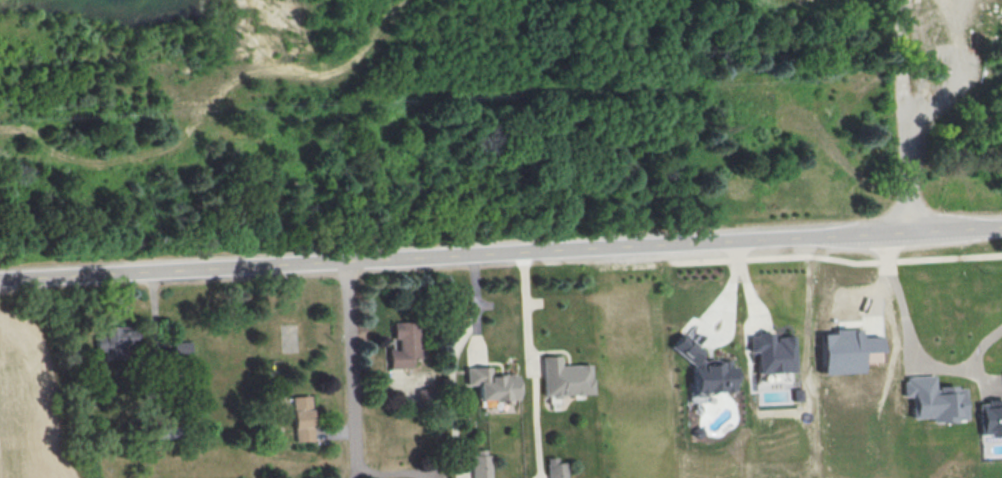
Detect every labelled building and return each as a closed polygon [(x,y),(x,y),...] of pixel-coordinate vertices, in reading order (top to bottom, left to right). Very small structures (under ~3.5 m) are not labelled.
[(388,367),(411,367),(411,357),(418,357),(418,325),(408,325),(408,321),(392,321),(393,345),(387,346),(388,367)] [(822,374),(862,371),(861,363),(879,362),(877,335),(861,336),(860,326),(832,328),(832,332),(820,333),(822,374)] [(691,364),(692,397),(689,401),(698,401),(706,392),(727,391),(734,381),(734,365),(728,366),(728,359),(714,359),(700,359),(699,347),(680,332),(668,347),(691,364)] [(756,352),(757,373),(794,371),(793,335),(772,336),(772,333),(748,333),(749,352),(756,352)] [(191,357),(191,340),(174,341),(174,357),(191,357)] [(559,364),(559,355),(541,355),(542,396),(591,394),(591,363),(559,364)] [(517,398),(516,373),(490,374),(489,365),(464,367),(464,385),(476,384),(476,400),(517,398)] [(965,385),(935,386),(934,375),(903,376),(903,396),(912,396),(913,418),(930,417),(930,421),(966,420),(965,385)] [(793,388),(794,401),(804,400),(803,387),(793,388)] [(293,441),(312,440),(311,395),(292,395),(293,441)] [(986,399),(986,403),(978,403),(979,434),(1001,433),(1001,399),(986,399)] [(488,448),(471,448),(472,477),(489,477),(488,448)] [(566,461),(557,461),(557,456),(547,457),(547,477),(566,477),(566,461)]
